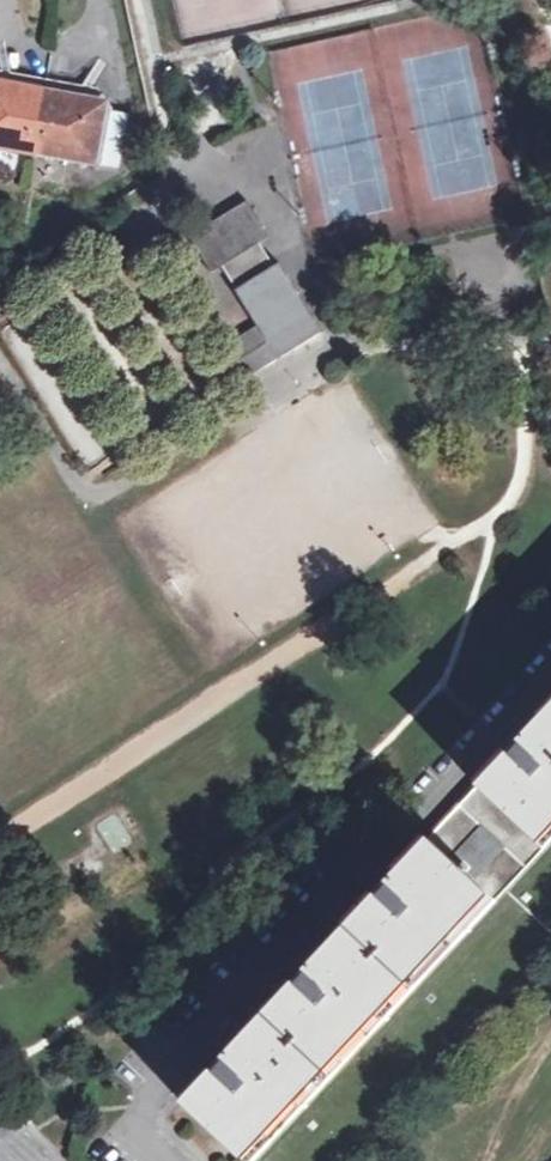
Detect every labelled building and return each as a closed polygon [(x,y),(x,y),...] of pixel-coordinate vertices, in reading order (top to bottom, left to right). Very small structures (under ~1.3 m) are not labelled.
[(36,152),(47,87),(0,78),(0,146),(36,152)] [(112,99),(47,87),(36,152),(101,163),(112,99)] [(232,346),(250,375),(322,328),(279,262),(274,265),(259,241),(269,234),(248,201),(190,234),(212,269),(222,263),(232,256),(248,280),(237,287),(260,325),(232,346)] [(222,263),(237,287),(248,280),(232,256),(222,263)] [(246,1160),(354,1160),(550,950),(550,703),(526,730),(523,728),(503,749),(506,752),(472,788),(430,833),(396,870),(392,867),(372,889),(375,892),(316,956),(312,953),(291,976),(294,978),(233,1043),(230,1041),(209,1064),(211,1066),(180,1100),(246,1160)]
